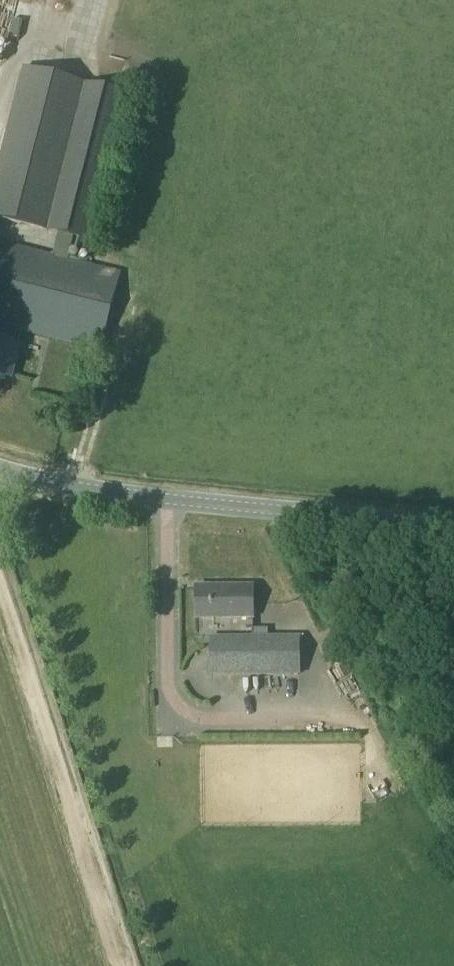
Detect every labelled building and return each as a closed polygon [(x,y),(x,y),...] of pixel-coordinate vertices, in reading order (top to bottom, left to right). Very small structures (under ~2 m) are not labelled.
[(22,71),(0,156),(0,222),(46,234),(84,86),(22,71)] [(84,86),(46,234),(89,245),(126,97),(84,86)] [(10,379),(19,346),(18,345),(21,332),(100,352),(120,274),(0,244),(0,376),(10,379)] [(195,587),(195,620),(252,621),(253,588),(195,587)] [(299,638),(209,639),(211,678),(299,678),(299,638)] [(259,705),(259,715),(276,714),(276,705),(259,705)]
